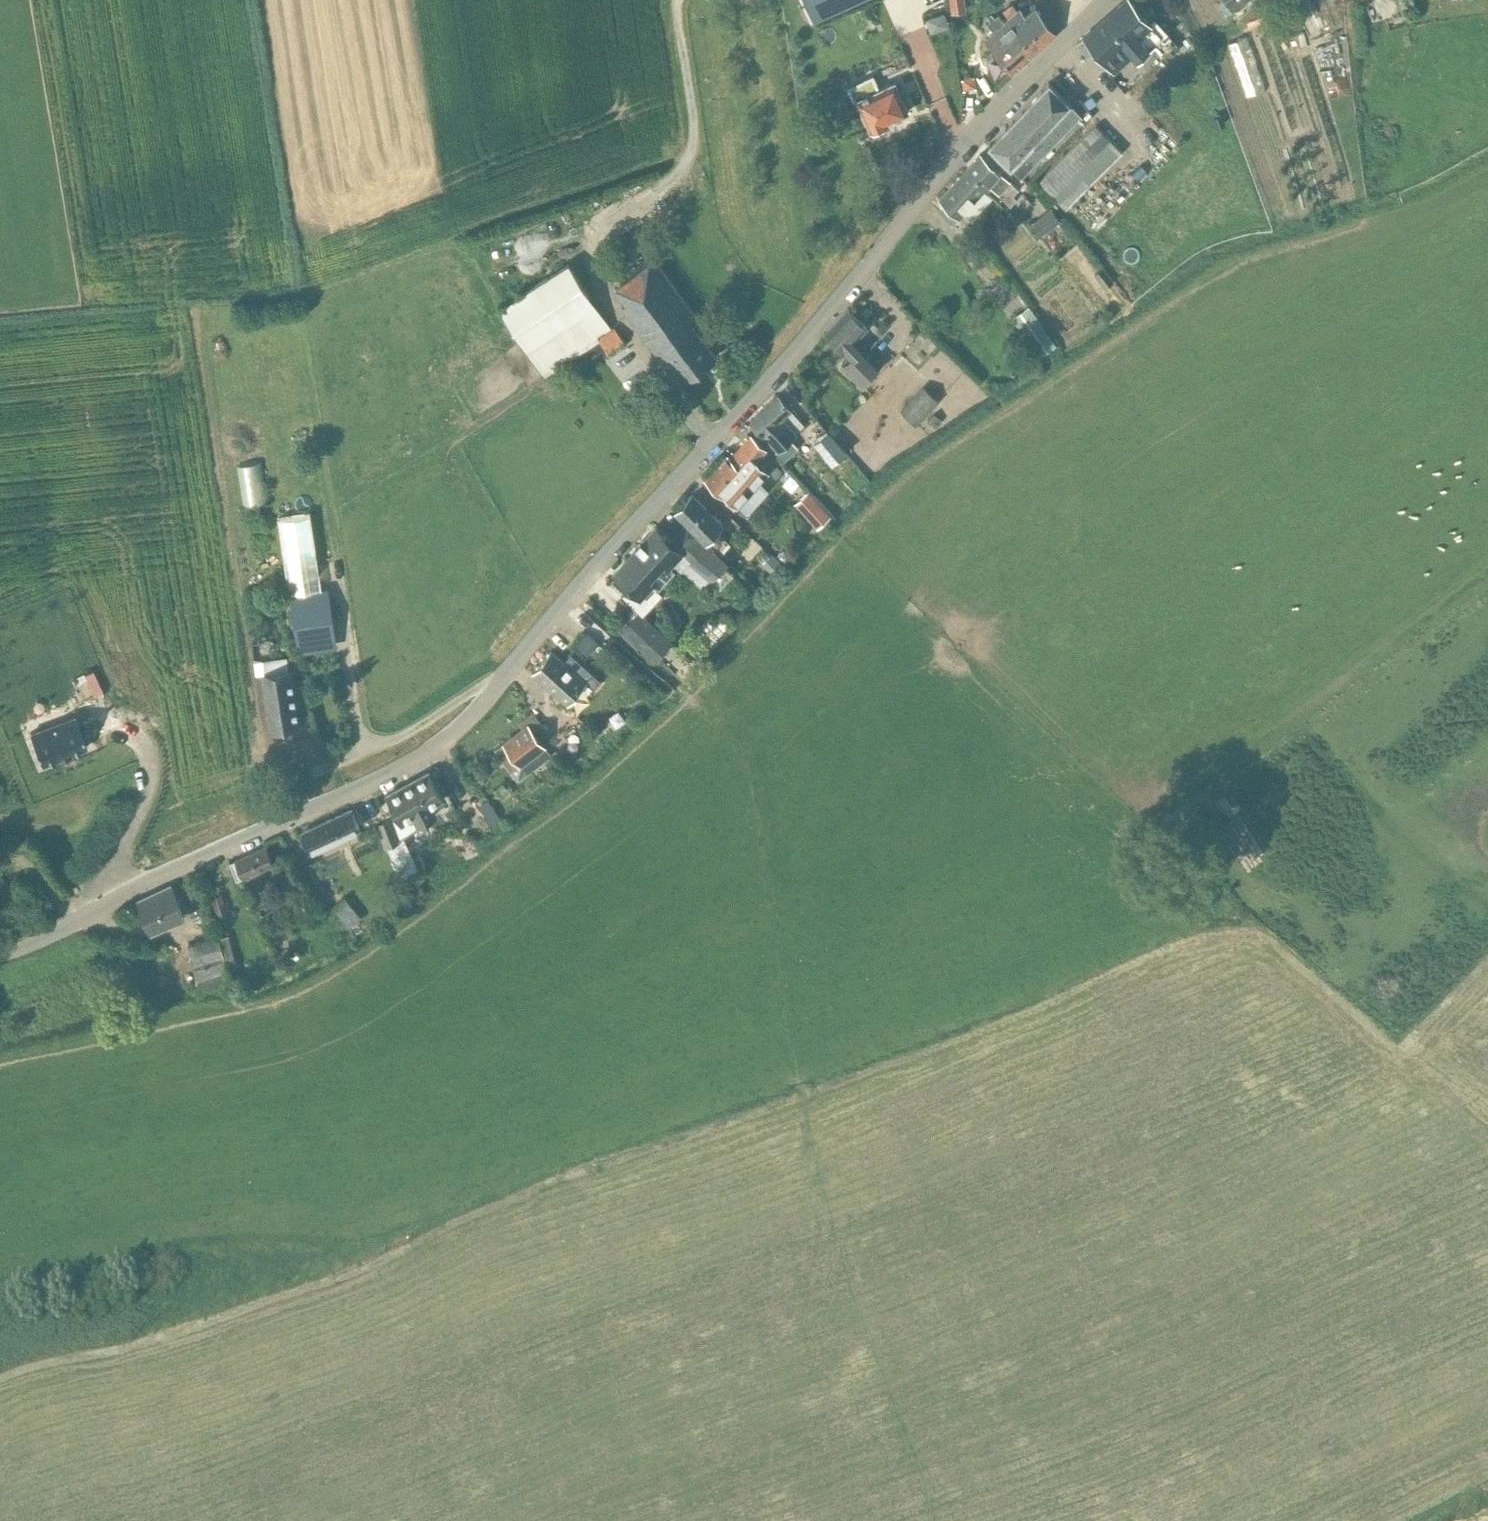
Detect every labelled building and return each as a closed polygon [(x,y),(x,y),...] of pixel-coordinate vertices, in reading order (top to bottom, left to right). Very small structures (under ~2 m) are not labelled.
[(814,20),(859,0),(805,0),(814,20)] [(952,13),(963,11),(962,0),(950,0),(952,13)] [(1077,43),(1088,56),(1095,49),(1113,70),(1141,46),(1143,49),(1165,30),(1156,19),(1150,24),(1129,0),(1127,0),(1084,36),(1077,43)] [(1231,8),(1244,0),(1225,0),(1231,8)] [(1013,3),(1003,11),(1009,18),(1037,54),(1059,34),(1037,5),(1026,14),(1021,8),(1018,9),(1013,3)] [(926,16),(930,30),(949,25),(945,10),(926,16)] [(1014,75),(1037,54),(1009,18),(1004,22),(997,14),(994,16),(991,12),(987,15),(991,20),(986,23),(993,31),(984,39),(1014,75)] [(1243,94),(1264,89),(1252,36),(1231,40),(1243,94)] [(874,73),(847,85),(854,101),(858,100),(871,129),(873,128),(878,131),(886,128),(887,121),(909,111),(895,81),(880,87),(874,73)] [(1011,166),(1021,177),(1081,114),(1070,103),(1049,83),(988,146),(1010,167),(1011,166)] [(1095,125),(1039,181),(1066,208),(1122,151),(1095,125)] [(989,185),(1010,204),(1016,198),(1013,195),(1019,188),(981,153),(967,169),(987,187),(989,185)] [(939,211),(953,224),(987,187),(967,169),(939,199),(945,204),(939,211)] [(1051,207),(1033,223),(1043,235),(1062,220),(1051,207)] [(662,349),(684,380),(718,356),(695,324),(700,320),(655,258),(650,262),(616,286),(627,302),(622,305),(657,352),(662,349)] [(499,307),(545,377),(582,353),(579,348),(564,325),(596,305),(569,263),(499,307)] [(1094,274),(1105,288),(1114,281),(1103,267),(1094,274)] [(1012,318),(1039,358),(1057,345),(1029,306),(1012,318)] [(841,366),(861,384),(883,362),(865,344),(857,337),(867,326),(848,309),(826,334),(850,356),(841,366)] [(923,385),(900,410),(917,426),(940,401),(923,385)] [(751,420),(779,449),(804,425),(790,410),(792,408),(779,394),(751,420)] [(832,463),(842,474),(855,463),(845,451),(846,451),(829,431),(814,443),(832,464),(832,463)] [(728,455),(706,479),(724,496),(727,493),(738,503),(769,469),(757,459),(767,448),(751,435),(731,458),(728,455)] [(268,495),(266,462),(240,463),(242,496),(268,495)] [(797,502),(818,526),(830,515),(833,518),(837,514),(821,497),(818,500),(809,491),(797,502)] [(721,551),(728,542),(714,530),(722,521),(692,495),(677,512),(721,551)] [(682,568),(704,588),(728,561),(713,548),(714,547),(687,523),(671,541),(656,528),(616,573),(633,587),(626,594),(644,610),(651,603),(641,595),(671,561),(680,569),(681,570),(682,568)] [(297,635),(335,629),(331,606),(293,612),(297,635)] [(625,631),(651,655),(667,637),(641,613),(625,631)] [(584,656),(594,644),(584,635),(574,647),(584,656)] [(552,651),(533,673),(567,701),(585,679),(595,687),(601,679),(571,654),(565,662),(552,651)] [(291,671),(265,675),(272,728),(298,725),(291,671)] [(75,715),(31,732),(43,763),(60,756),(60,758),(71,754),(70,752),(87,746),(75,715)] [(529,725),(505,743),(521,763),(545,745),(529,725)] [(436,813),(431,805),(443,798),(429,772),(388,794),(402,820),(414,814),(419,823),(436,813)] [(304,831),(311,847),(358,826),(351,810),(304,831)] [(394,819),(375,827),(384,849),(403,840),(394,819)] [(267,846),(230,863),(237,879),(275,862),(267,846)] [(138,900),(152,929),(185,914),(171,884),(138,900)] [(221,921),(229,919),(218,889),(211,892),(221,921)] [(187,943),(200,987),(230,979),(217,935),(187,943)]
